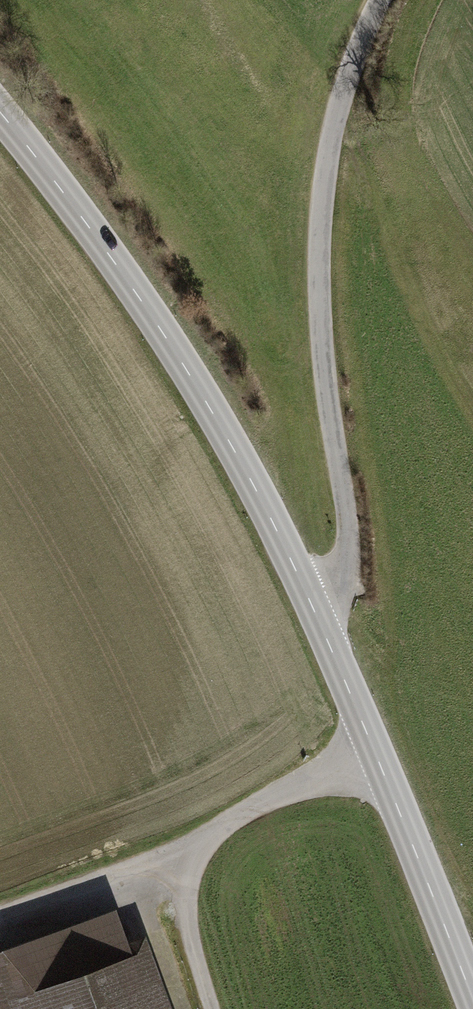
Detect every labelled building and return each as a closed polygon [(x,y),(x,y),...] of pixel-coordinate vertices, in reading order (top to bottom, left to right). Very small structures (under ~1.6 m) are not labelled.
[(135,957),(4,1004),(6,1008),(154,1008),(135,957)]
